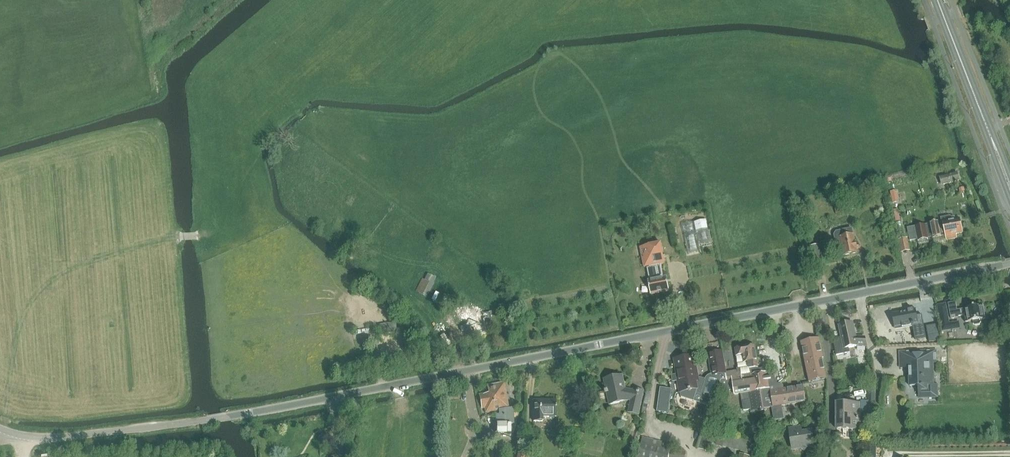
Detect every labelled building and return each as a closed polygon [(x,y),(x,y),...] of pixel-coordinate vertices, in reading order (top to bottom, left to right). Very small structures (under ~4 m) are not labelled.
[(838,208),(835,209),(837,218),(840,217),(848,216),(847,207),(838,208)] [(963,233),(960,219),(939,223),(939,222),(931,223),(931,224),(926,225),(926,224),(916,226),(916,227),(909,228),(912,240),(919,238),(919,241),(929,239),(934,238),(942,236),(941,235),(946,234),(946,235),(947,239),(956,238),(955,234),(963,233)] [(836,247),(840,249),(843,248),(844,256),(857,253),(856,248),(858,248),(856,242),(855,243),(854,234),(853,234),(852,229),(836,232),(834,235),(836,247)] [(661,243),(640,247),(644,267),(649,266),(649,268),(648,268),(650,279),(651,279),(652,280),(651,280),(648,281),(651,294),(653,294),(669,291),(666,277),(663,278),(663,276),(661,266),(661,265),(660,265),(660,264),(665,263),(661,245),(661,243)] [(818,244),(810,246),(814,262),(822,260),(818,244)] [(951,319),(958,317),(958,315),(964,314),(965,322),(973,321),(973,324),(975,325),(980,325),(981,322),(981,320),(985,319),(983,305),(964,309),(964,310),(957,311),(956,302),(948,303),(951,319)] [(459,308),(456,308),(457,315),(460,314),(461,318),(468,317),(468,318),(471,318),(471,316),(470,314),(471,314),(470,305),(468,306),(467,303),(463,303),(464,307),(459,308)] [(915,339),(926,337),(922,315),(917,316),(916,309),(894,313),(897,328),(913,325),(915,339)] [(471,318),(474,333),(486,330),(485,326),(490,325),(492,322),(490,313),(483,314),(471,316),(471,318)] [(852,323),(840,326),(843,340),(834,342),(834,341),(837,356),(850,353),(849,349),(857,347),(867,347),(867,348),(865,338),(855,337),(852,323)] [(396,330),(380,333),(381,339),(397,336),(396,330)] [(819,339),(801,343),(809,382),(827,378),(826,378),(822,359),(824,359),(819,339)] [(739,370),(727,372),(728,383),(739,381),(744,410),(751,409),(751,413),(766,410),(765,408),(772,407),(774,421),(784,419),(782,406),(806,402),(803,386),(779,390),(779,388),(772,373),(771,371),(768,370),(766,369),(763,369),(761,369),(758,370),(755,346),(735,349),(739,370)] [(910,386),(919,386),(921,386),(921,397),(919,397),(919,398),(938,397),(937,385),(930,385),(929,376),(929,372),(933,372),(933,363),(937,363),(936,350),(918,351),(900,352),(900,368),(909,367),(910,386)] [(674,359),(677,375),(675,376),(676,381),(678,381),(680,392),(681,393),(681,397),(713,407),(715,399),(717,394),(729,392),(722,351),(709,354),(712,374),(710,375),(708,376),(706,378),(705,380),(698,378),(694,356),(674,359)] [(629,413),(639,415),(644,391),(634,389),(634,390),(630,391),(630,390),(625,389),(622,375),(605,379),(610,405),(628,401),(632,402),(629,413)] [(501,416),(497,417),(498,436),(510,435),(510,425),(514,425),(513,410),(509,410),(504,384),(488,387),(490,395),(481,397),(484,413),(500,411),(501,416)] [(534,422),(543,422),(543,417),(557,417),(557,401),(535,401),(534,422)] [(859,429),(859,404),(843,404),(843,429),(859,429)] [(790,429),(793,449),(813,446),(810,432),(802,433),(801,427),(790,429)] [(705,431),(701,448),(711,451),(715,434),(705,431)] [(641,443),(638,456),(684,456),(684,453),(672,452),(674,445),(651,440),(650,445),(641,443)]
